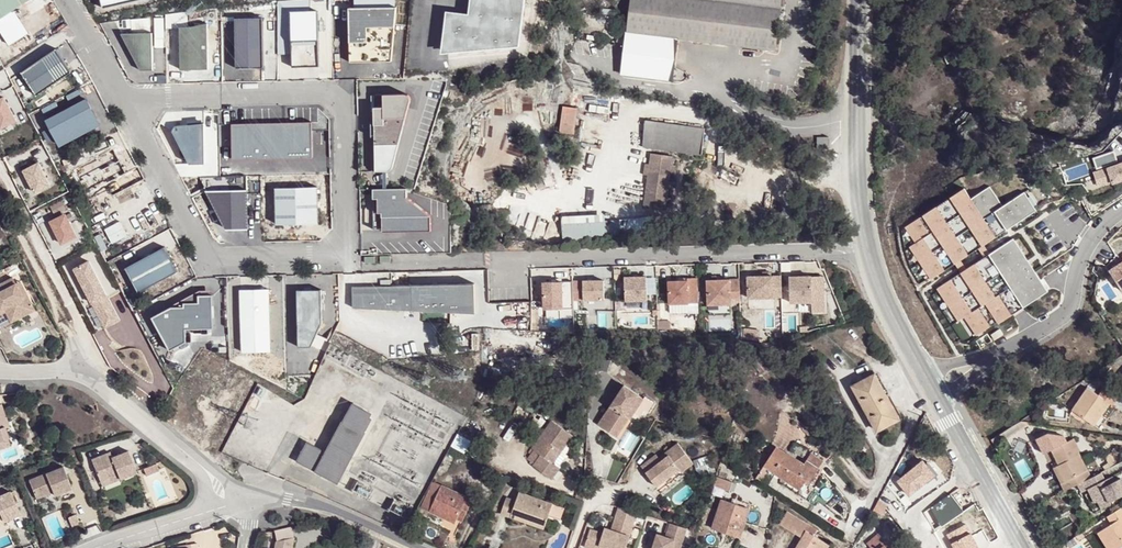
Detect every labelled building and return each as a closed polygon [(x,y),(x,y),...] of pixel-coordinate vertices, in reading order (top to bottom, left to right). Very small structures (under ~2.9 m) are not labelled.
[(23,5),(20,0),(0,0),(0,20),(23,5)] [(105,9),(143,0),(103,0),(105,9)] [(518,58),(525,0),(476,0),(473,20),(451,17),(447,49),(518,58)] [(623,75),(682,81),(685,80),(686,78),(686,75),(684,72),(679,68),(674,66),(677,38),(774,49),(778,11),(771,10),(772,0),(632,0),(623,75)] [(781,0),(772,0),(771,10),(778,11),(781,0)] [(398,8),(350,9),(352,63),(399,62),(398,8)] [(293,13),(295,66),(320,66),(319,12),(293,13)] [(263,16),(236,17),(239,69),(265,66),(263,16)] [(210,27),(182,27),(183,70),(211,69),(210,27)] [(154,32),(124,33),(143,70),(155,69),(154,32)] [(64,52),(27,72),(40,96),(77,77),(64,52)] [(360,133),(361,171),(390,171),(393,169),(414,101),(409,95),(407,94),(375,95),(376,132),(360,133)] [(5,99),(0,101),(0,127),(15,120),(5,99)] [(89,99),(51,120),(64,144),(102,124),(89,99)] [(560,135),(570,136),(573,116),(563,115),(560,135)] [(643,145),(702,154),(705,129),(646,121),(643,145)] [(311,122),(230,124),(231,159),(312,156),(311,122)] [(174,127),(171,132),(188,165),(204,164),(202,124),(174,127)] [(1097,186),(1112,181),(1113,185),(1121,182),(1121,162),(1118,164),(1113,151),(1091,157),(1095,171),(1092,172),(1097,186)] [(672,155),(650,152),(643,206),(665,209),(672,155)] [(40,163),(25,171),(37,193),(51,185),(40,163)] [(319,187),(277,188),(278,224),(320,223),(319,187)] [(958,274),(935,288),(957,322),(962,319),(973,336),(1044,292),(1012,241),(990,254),(984,245),(1038,212),(1025,193),(1002,207),(990,189),(972,200),(964,188),(904,226),(915,245),(911,247),(931,280),(953,266),(958,274)] [(228,228),(249,228),(248,189),(207,190),(228,228)] [(407,190),(372,191),(373,237),(432,236),(431,221),(407,201),(407,190)] [(79,235),(68,213),(53,220),(64,243),(79,235)] [(563,223),(564,241),(654,230),(653,216),(563,223)] [(166,246),(127,267),(141,291),(179,271),(166,246)] [(90,262),(75,269),(105,328),(119,321),(90,262)] [(1109,271),(1121,291),(1121,263),(1109,271)] [(475,283),(393,285),(393,272),(354,273),(354,286),(354,307),(476,313),(475,283)] [(29,293),(24,296),(17,282),(14,276),(0,283),(0,287),(0,288),(0,309),(6,306),(5,304),(9,302),(16,315),(25,311),(26,314),(37,309),(29,293)] [(648,276),(626,276),(627,301),(648,300),(648,276)] [(813,277),(791,278),(792,302),(813,302),(813,312),(825,312),(824,282),(813,283),(813,277)] [(782,278),(749,279),(750,298),(783,297),(782,278)] [(24,296),(29,293),(22,279),(17,282),(24,296)] [(672,283),(672,304),(700,303),(699,280),(689,280),(689,283),(672,283)] [(574,281),(545,282),(546,309),(575,308),(574,281)] [(608,281),(584,281),(584,300),(608,300),(608,281)] [(714,283),(709,283),(710,305),(733,304),(732,298),(741,298),(741,282),(718,283),(714,283)] [(270,288),(243,289),(244,352),(272,351),(270,288)] [(299,289),(300,346),(313,346),(325,350),(329,338),(318,334),(324,323),(323,289),(299,289)] [(173,309),(152,320),(170,354),(186,346),(186,333),(213,332),(213,298),(200,299),(199,308),(187,306),(185,312),(173,309)] [(26,314),(25,311),(16,315),(9,302),(5,304),(6,306),(0,309),(0,314),(7,310),(13,320),(26,314)] [(954,330),(944,337),(951,347),(961,340),(954,330)] [(865,362),(859,366),(866,379),(872,375),(865,362)] [(872,375),(866,379),(854,385),(878,430),(900,419),(875,374),(872,375)] [(1101,411),(1104,413),(1113,401),(1115,404),(1121,396),(1107,387),(1103,393),(1091,386),(1075,408),(1094,421),(1101,411)] [(491,404),(511,394),(508,387),(488,397),(491,404)] [(599,425),(612,435),(618,427),(616,425),(624,414),(629,419),(631,420),(644,401),(626,388),(599,425)] [(367,414),(369,410),(352,401),(342,421),(340,420),(324,449),(306,439),(297,457),(336,478),(364,428),(362,427),(369,416),(367,414)] [(7,429),(5,424),(10,423),(3,404),(0,405),(0,448),(13,444),(7,429)] [(448,428),(461,431),(465,414),(452,411),(448,428)] [(1097,424),(1104,413),(1101,411),(1094,421),(1097,424)] [(618,427),(612,435),(616,438),(629,419),(624,414),(616,425),(618,427)] [(573,434),(552,420),(532,448),(541,455),(533,466),(552,479),(560,468),(553,464),(573,434)] [(451,446),(464,453),(471,441),(458,434),(451,446)] [(1080,448),(1074,436),(1051,447),(1059,462),(1057,463),(1065,479),(1087,468),(1079,452),(1078,453),(1076,449),(1080,448)] [(657,453),(641,467),(657,487),(679,469),(682,473),(694,463),(677,443),(666,452),(669,456),(663,461),(660,457),(657,453)] [(776,447),(764,466),(766,466),(775,472),(775,473),(800,490),(805,481),(808,477),(811,479),(824,460),(812,452),(804,463),(787,452),(786,454),(776,447)] [(123,473),(125,479),(140,473),(131,451),(116,457),(115,454),(108,457),(107,454),(95,459),(103,481),(123,473)] [(666,452),(660,457),(663,461),(669,456),(666,452)] [(454,456),(448,453),(441,465),(448,469),(454,456)] [(923,460),(896,481),(909,498),(936,476),(923,460)] [(1057,463),(1051,467),(1059,482),(1065,479),(1057,463)] [(699,473),(713,471),(712,464),(699,466),(699,473)] [(154,468),(147,470),(150,477),(163,472),(160,465),(154,468)] [(60,495),(74,489),(67,467),(34,480),(40,498),(58,491),(60,495)] [(1065,479),(1059,482),(1062,489),(1091,475),(1087,468),(1065,479)] [(713,488),(719,492),(726,472),(719,470),(713,488)] [(1078,482),(1082,489),(1089,486),(1091,488),(1097,499),(1107,494),(1110,498),(1121,492),(1121,478),(1120,475),(1114,478),(1110,480),(1109,475),(1105,477),(1100,470),(1091,475),(1078,482)] [(105,486),(125,479),(123,473),(103,481),(105,486)] [(497,488),(503,476),(497,473),(491,485),(497,488)] [(423,507),(430,510),(431,508),(443,485),(435,481),(423,507)] [(466,501),(468,497),(443,485),(431,508),(445,515),(444,517),(455,523),(457,519),(460,513),(465,516),(471,503),(466,501)] [(1097,499),(1091,488),(1086,491),(1095,509),(1111,501),(1110,498),(1107,494),(1097,499)] [(513,508),(547,520),(552,504),(519,492),(516,501),(505,497),(501,509),(512,512),(513,508)] [(21,514),(12,493),(0,498),(0,519),(2,518),(4,522),(21,514)] [(577,493),(575,498),(583,501),(584,496),(577,493)] [(887,504),(879,499),(873,509),(882,513),(887,504)] [(713,528),(741,537),(750,508),(722,500),(713,528)] [(1105,515),(1110,522),(1097,530),(1108,547),(1114,547),(1121,543),(1121,504),(1105,515)] [(561,520),(565,509),(554,506),(551,517),(561,520)] [(620,507),(616,518),(623,521),(619,531),(613,530),(607,527),(604,533),(594,530),(588,545),(595,547),(601,547),(602,545),(613,547),(626,547),(638,513),(620,507)] [(431,508),(430,510),(444,517),(445,515),(431,508)] [(545,524),(547,520),(513,508),(512,512),(545,524)] [(811,532),(804,528),(807,523),(787,511),(780,523),(801,536),(795,547),(819,547),(824,540),(811,532)] [(616,518),(613,530),(619,531),(623,521),(616,518)] [(688,529),(670,523),(665,537),(657,535),(652,547),(681,547),(688,529)] [(804,528),(811,532),(814,527),(807,523),(804,528)] [(946,536),(953,547),(978,547),(965,525),(946,536)] [(886,546),(889,544),(879,533),(867,543),(871,547),(883,547),(886,546)] [(294,542),(270,538),(268,547),(293,547),(294,542)]
